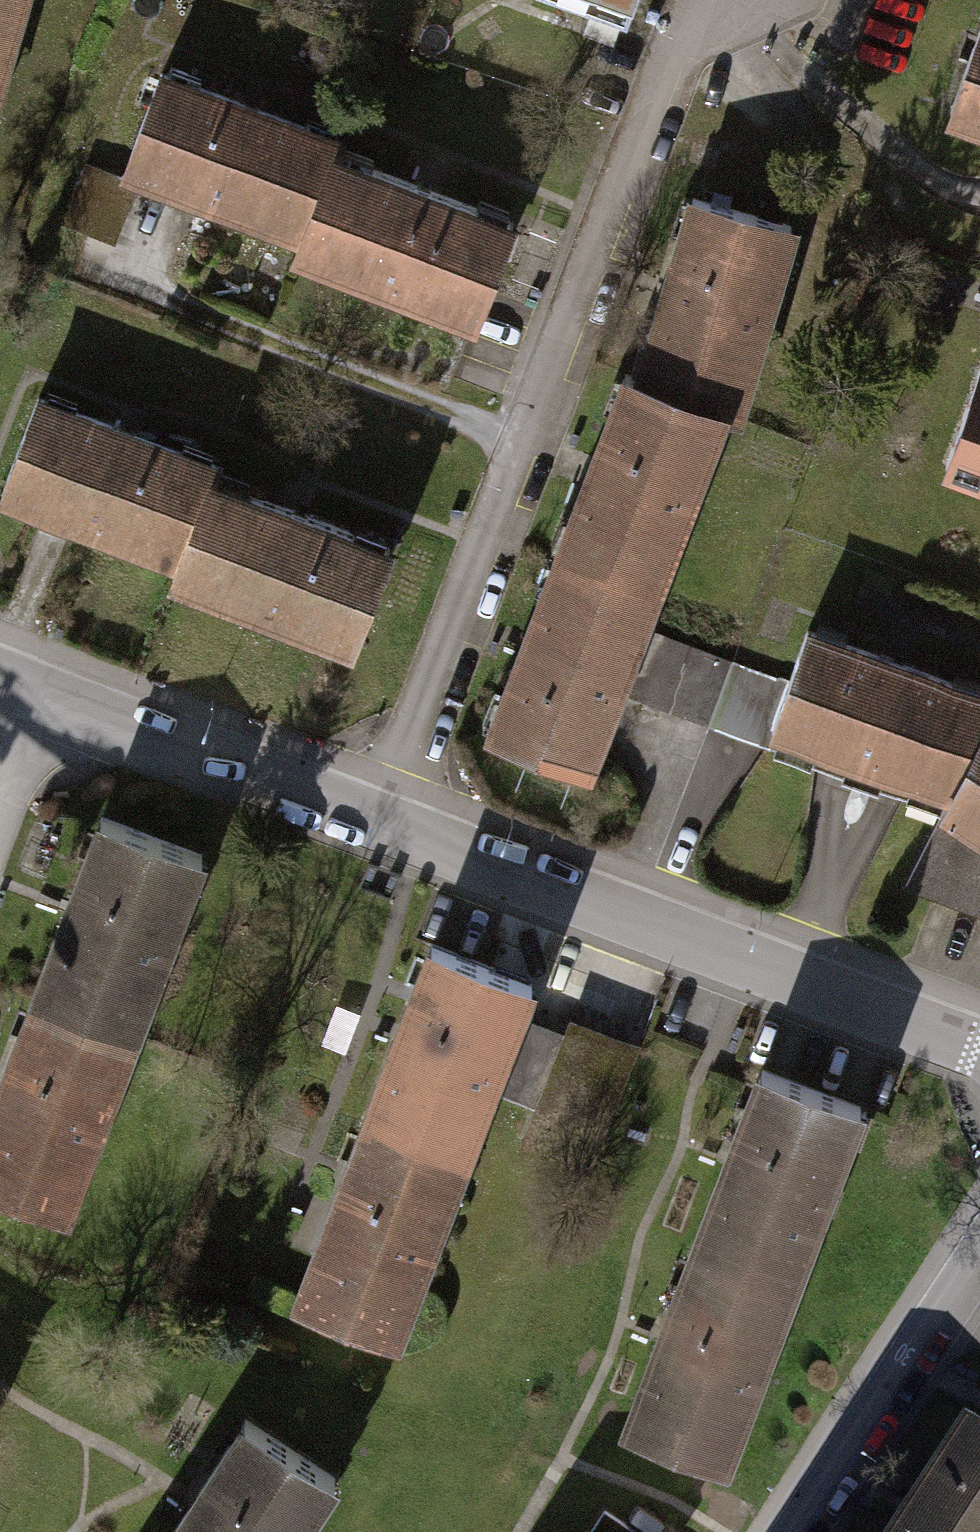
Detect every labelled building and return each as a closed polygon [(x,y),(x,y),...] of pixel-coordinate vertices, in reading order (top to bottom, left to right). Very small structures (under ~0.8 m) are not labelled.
[(15,0),(0,0),(0,50),(15,0)] [(616,11),(620,0),(587,0),(616,11)] [(941,110),(979,124),(979,14),(976,12),(941,110)] [(153,70),(116,167),(294,235),(326,152),(332,139),(153,70)] [(294,235),(289,248),(466,316),(503,221),(326,152),(294,235)] [(125,182),(80,164),(58,219),(103,237),(125,182)] [(674,201),(488,733),(597,777),(627,698),(650,638),(803,244),(674,201)] [(0,471),(0,495),(170,560),(202,478),(207,463),(29,395),(0,471)] [(947,463),(979,482),(979,405),(947,463)] [(170,560),(165,574),(342,642),(379,546),(202,478),(170,560)] [(810,631),(790,687),(772,737),(944,795),(979,741),(979,691),(810,631)] [(706,729),(730,665),(650,638),(627,698),(706,729)] [(706,729),(767,751),(772,737),(790,687),(730,665),(706,729)] [(937,806),(979,834),(979,741),(944,795),(937,806)] [(979,924),(979,834),(937,806),(909,896),(979,924)] [(190,852),(94,816),(27,995),(122,1031),(190,852)] [(422,943),(291,1300),(406,1342),(494,1102),(521,1025),(538,985),(422,943)] [(27,995),(0,1065),(0,1189),(55,1210),(122,1031),(27,995)] [(570,1025),(564,1040),(521,1025),(494,1102),(531,1115),(519,1149),(596,1177),(642,1051),(570,1025)] [(750,1071),(630,1439),(746,1477),(866,1109),(750,1071)] [(161,1531),(313,1531),(345,1485),(239,1418),(161,1531)] [(975,1436),(910,1531),(979,1531),(979,1439),(975,1436)] [(606,1512),(593,1531),(637,1531),(606,1512)]
